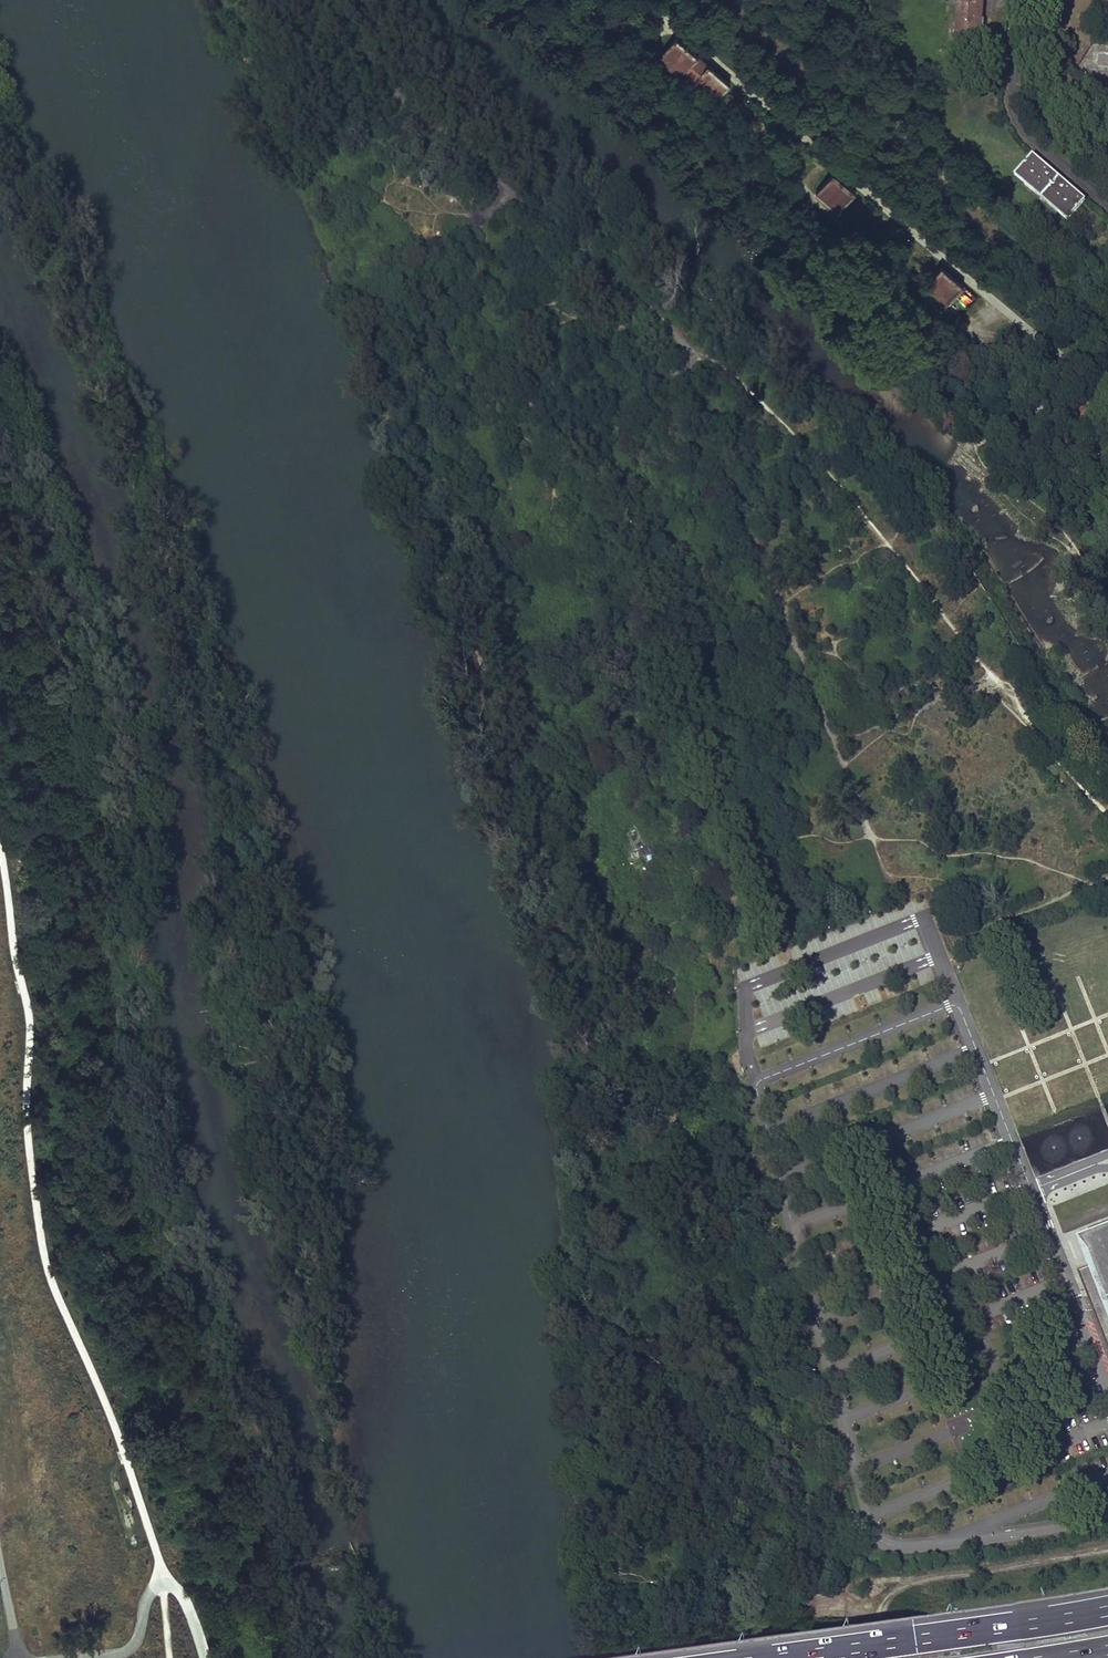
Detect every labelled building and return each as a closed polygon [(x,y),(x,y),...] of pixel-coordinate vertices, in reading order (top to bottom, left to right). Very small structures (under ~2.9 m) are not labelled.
[(982,20),(984,0),(960,0),(958,18),(982,20)] [(980,42),(982,20),(958,18),(956,40),(980,42)] [(732,84),(678,36),(659,57),(682,78),(685,75),(694,83),(691,85),(714,105),(732,84)] [(1074,195),(1084,204),(1085,202),(1032,155),(1030,157),(1040,165),(1048,173),(1066,188),(1074,195)] [(1024,183),(1040,166),(1030,157),(1014,175),(1024,183)] [(1032,190),(1048,173),(1040,166),(1024,183),(1032,190)] [(1050,206),(1066,188),(1048,173),(1032,190),(1050,206)] [(833,174),(816,194),(818,197),(834,178),(852,193),(837,211),(839,213),(856,192),(833,174)] [(1059,213),(1074,195),(1066,188),(1050,206),(1059,213)] [(1068,221),(1084,204),(1074,195),(1059,213),(1068,221)] [(955,298),(966,286),(943,266),(932,278),(935,280),(953,295),(955,298)] [(927,289),(935,280),(932,278),(925,287),(927,289)] [(948,306),(955,298),(953,295),(946,304),(948,306)] [(1093,1257),(1099,1272),(1081,1279),(1107,1347),(1107,1251),(1093,1257)]
